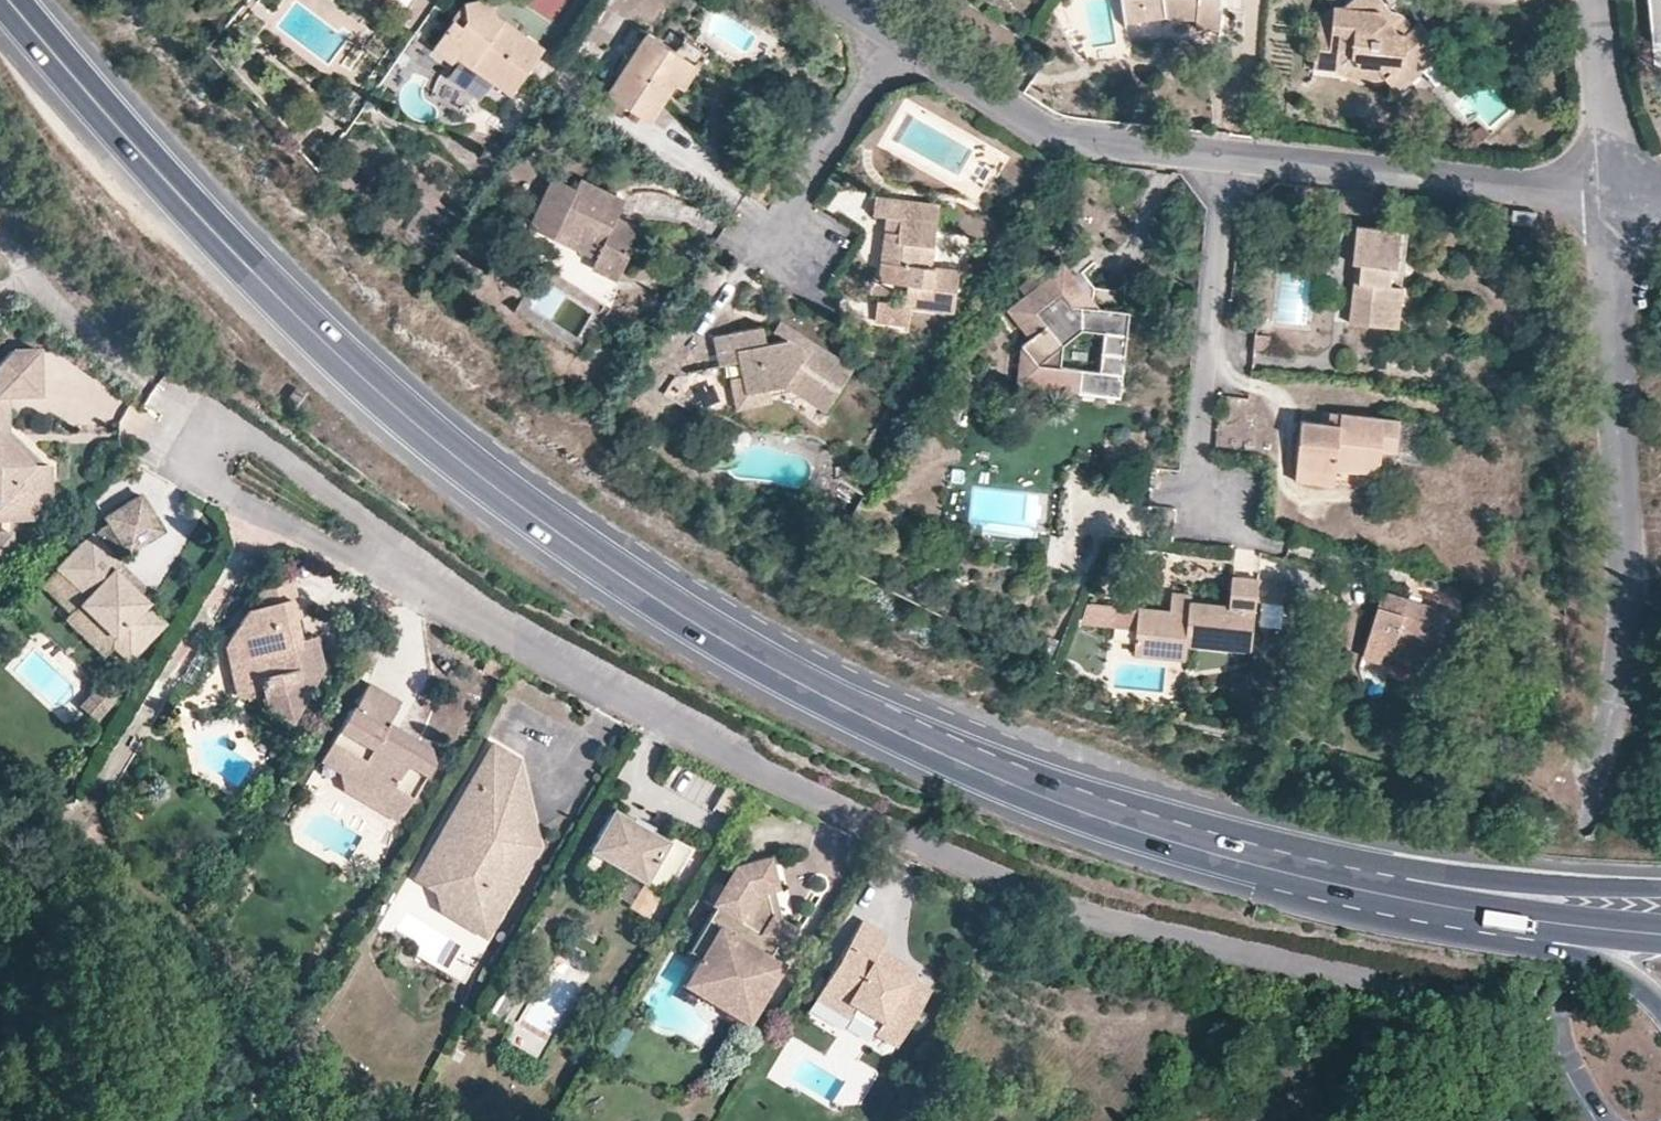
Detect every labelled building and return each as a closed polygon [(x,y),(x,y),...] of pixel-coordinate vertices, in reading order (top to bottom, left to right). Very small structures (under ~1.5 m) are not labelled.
[(458,57),(509,93),(540,48),(491,12),(491,8),(489,3),(486,0),(466,0),(462,1),(465,17),(460,24),(451,17),(431,48),(452,63),(458,57)] [(1152,15),(1171,14),(1196,16),(1196,26),(1219,26),(1221,0),(1122,0),(1124,19),(1152,15)] [(1382,0),(1355,0),(1350,4),(1349,11),(1355,20),(1370,24),(1382,15),(1397,31),(1406,30),(1413,25),(1402,13),(1397,17),(1382,0)] [(460,24),(465,17),(462,1),(451,17),(460,24)] [(1397,31),(1382,15),(1370,24),(1355,20),(1349,11),(1350,4),(1344,9),(1332,9),(1330,32),(1316,31),(1312,66),(1332,69),(1346,56),(1359,67),(1379,69),(1384,76),(1388,81),(1408,65),(1417,74),(1445,50),(1420,20),(1413,25),(1406,30),(1397,31)] [(1332,9),(1317,13),(1316,31),(1330,32),(1332,9)] [(609,92),(650,119),(675,80),(690,56),(649,30),(638,46),(621,72),(609,92)] [(638,46),(634,43),(616,69),(621,72),(638,46)] [(701,64),(690,56),(675,80),(685,86),(701,64)] [(1379,69),(1359,67),(1346,56),(1332,69),(1351,89),(1370,76),(1384,76),(1379,69)] [(1417,74),(1408,65),(1388,81),(1397,90),(1417,74)] [(550,182),(528,229),(594,262),(592,267),(616,279),(640,232),(611,219),(613,214),(606,210),(610,200),(576,183),(571,191),(550,182)] [(875,198),(873,218),(887,220),(901,222),(905,202),(875,198)] [(606,210),(613,214),(619,203),(610,200),(606,210)] [(879,280),(907,284),(905,305),(952,311),(958,264),(939,263),(946,207),(905,202),(901,222),(899,235),(886,234),(879,280)] [(886,234),(899,235),(901,222),(887,220),(886,234)] [(1334,280),(1354,282),(1352,313),(1351,321),(1396,326),(1400,284),(1388,282),(1390,264),(1394,264),(1396,230),(1339,225),(1334,280)] [(1388,282),(1400,284),(1406,231),(1396,230),(1394,264),(1390,264),(1388,282)] [(1060,348),(1083,331),(1103,333),(1102,352),(1125,354),(1130,287),(1095,283),(1075,262),(1068,268),(1063,262),(1014,307),(1033,331),(1029,335),(1021,343),(1036,361),(1034,383),(1079,389),(1081,368),(1060,365),(1060,348)] [(1314,276),(1315,263),(1299,262),(1298,274),(1314,276)] [(1029,335),(1033,331),(1014,307),(1009,310),(1029,335)] [(775,327),(783,333),(806,348),(812,339),(781,318),(775,327)] [(812,339),(806,348),(783,333),(767,337),(763,322),(714,333),(721,361),(740,357),(743,375),(748,393),(767,388),(786,385),(801,394),(826,409),(854,367),(812,339)] [(1036,361),(1021,343),(1017,382),(1034,383),(1036,361)] [(1102,352),(1099,371),(1081,368),(1079,389),(1119,394),(1125,354),(1102,352)] [(10,358),(0,369),(0,403),(13,402),(45,402),(45,357),(10,358)] [(771,401),(767,388),(748,393),(743,375),(728,379),(736,409),(771,401)] [(5,424),(7,427),(7,444),(35,472),(50,471),(15,438),(13,402),(0,403),(0,424),(5,424)] [(1328,410),(1326,422),(1339,424),(1341,412),(1328,410)] [(1379,461),(1381,448),(1424,453),(1427,420),(1341,412),(1339,424),(1326,422),(1299,419),(1294,468),(1336,473),(1336,468),(1378,472),(1379,461)] [(1,511),(2,528),(19,528),(49,527),(48,509),(57,508),(56,471),(50,471),(35,472),(7,444),(7,427),(5,424),(0,424),(0,510),(1,511)] [(1423,466),(1424,453),(1381,448),(1379,461),(1423,466)] [(1294,468),(1293,475),(1377,485),(1378,472),(1336,468),(1336,473),(1294,468)] [(150,604),(152,601),(115,565),(121,558),(115,552),(126,540),(124,539),(156,518),(145,498),(111,519),(114,524),(102,533),(94,540),(92,538),(62,570),(80,587),(69,599),(87,616),(90,613),(117,639),(120,649),(132,660),(169,622),(150,604)] [(165,532),(156,518),(124,539),(126,540),(133,552),(165,532)] [(5,550),(0,550),(0,576),(3,575),(6,573),(19,559),(18,542),(5,542),(5,550)] [(152,601),(159,595),(121,558),(115,565),(152,601)] [(1184,643),(1185,636),(1202,638),(1201,645),(1215,646),(1215,640),(1230,641),(1228,648),(1248,651),(1256,577),(1230,574),(1227,605),(1191,601),(1191,594),(1170,592),(1170,597),(1178,598),(1177,612),(1168,611),(1138,607),(1134,626),(1132,652),(1182,658),(1184,643)] [(313,641),(305,642),(300,620),(308,618),(297,581),(270,588),(264,597),(266,610),(254,612),(238,639),(232,650),(244,656),(249,676),(270,686),(265,698),(277,706),(283,718),(295,725),(316,691),(312,676),(310,668),(326,664),(320,639),(313,640),(313,641)] [(1391,657),(1394,643),(1421,651),(1418,664),(1442,671),(1459,614),(1382,592),(1363,654),(1389,662),(1391,657)] [(1178,598),(1170,597),(1168,611),(1177,612),(1178,598)] [(1134,626),(1138,607),(1114,604),(1112,623),(1134,626)] [(308,618),(300,620),(305,642),(313,641),(308,618)] [(1201,645),(1202,638),(1185,636),(1184,643),(1201,645)] [(1215,640),(1215,646),(1228,648),(1230,641),(1215,640)] [(1394,643),(1391,657),(1418,664),(1421,651),(1394,643)] [(244,656),(232,650),(245,702),(265,698),(270,686),(249,676),(244,656)] [(310,668),(312,676),(328,672),(326,664),(310,668)] [(77,710),(96,725),(115,702),(96,687),(77,710)] [(418,744),(407,748),(390,737),(394,730),(407,706),(374,688),(359,715),(352,712),(333,748),(347,756),(355,790),(407,819),(430,779),(426,765),(437,762),(435,752),(418,744)] [(394,730),(390,737),(407,748),(418,744),(394,730)] [(333,748),(322,767),(343,780),(348,797),(402,828),(407,819),(355,790),(347,756),(333,748)] [(523,760),(498,748),(431,866),(452,879),(457,898),(498,922),(533,863),(528,860),(532,853),(526,832),(509,835),(506,821),(515,809),(535,805),(523,760)] [(509,835),(526,832),(532,853),(528,860),(533,863),(544,842),(535,805),(515,809),(506,821),(509,835)] [(607,882),(616,865),(672,895),(698,849),(671,834),(668,838),(650,829),(647,832),(630,824),(633,820),(619,813),(586,870),(607,882)] [(787,965),(771,956),(778,944),(789,949),(801,929),(787,920),(771,911),(766,889),(781,886),(774,857),(740,864),(745,887),(730,890),(692,955),(699,961),(694,970),(698,988),(725,1003),(738,998),(760,1010),(787,965)] [(439,896),(442,917),(488,942),(498,922),(457,898),(452,879),(431,866),(420,885),(439,896)] [(781,886),(766,889),(771,911),(787,920),(781,886)] [(901,964),(896,972),(879,961),(883,953),(891,938),(868,924),(835,978),(843,985),(831,1005),(858,1021),(865,1009),(884,1020),(879,1029),(902,1043),(932,991),(924,986),(920,983),(917,978),(916,972),(901,964)] [(883,953),(879,961),(896,972),(901,964),(883,953)] [(843,985),(835,978),(822,999),(831,1005),(843,985)] [(505,980),(484,1015),(499,1025),(521,989),(505,980)] [(879,1029),(876,1035),(899,1048),(902,1043),(879,1029)]
